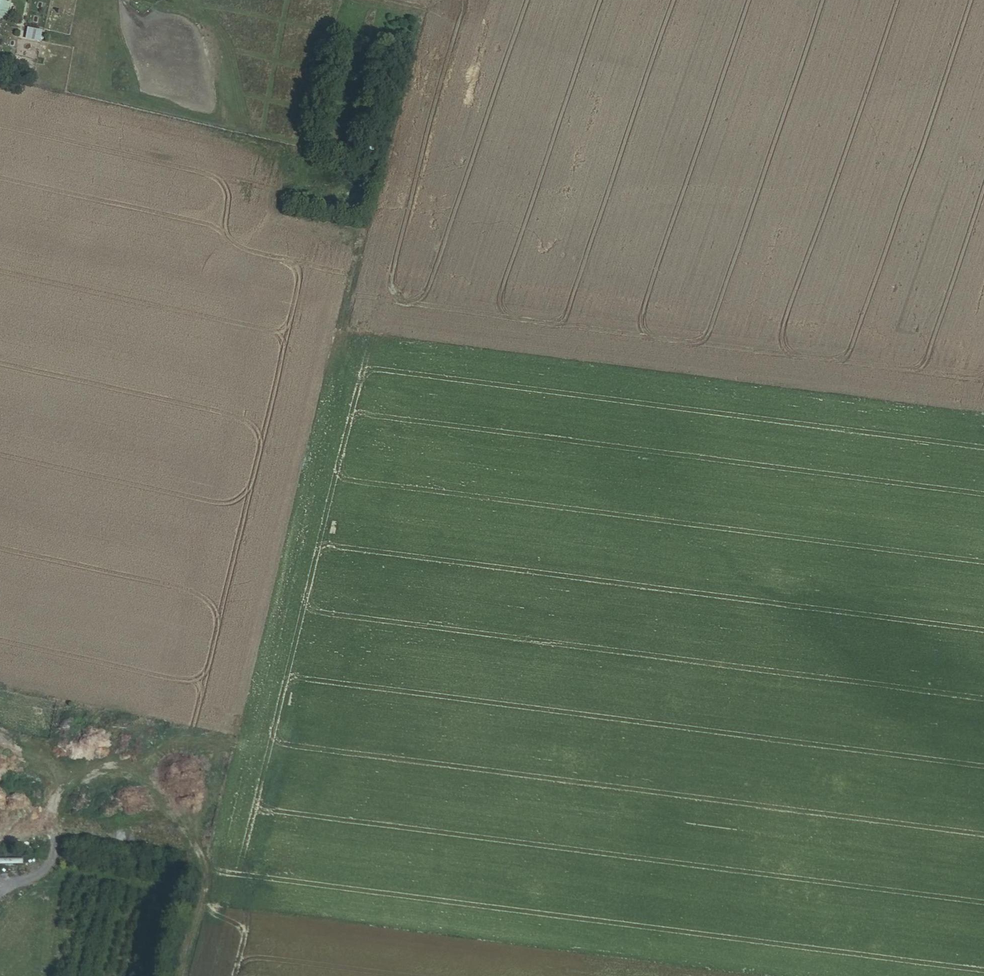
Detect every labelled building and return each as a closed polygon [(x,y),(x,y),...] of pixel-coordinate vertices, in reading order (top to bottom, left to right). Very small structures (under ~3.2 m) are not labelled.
[(0,0),(0,16),(7,18),(11,3),(0,0)] [(43,30),(27,27),(25,39),(40,42),(43,30)]
